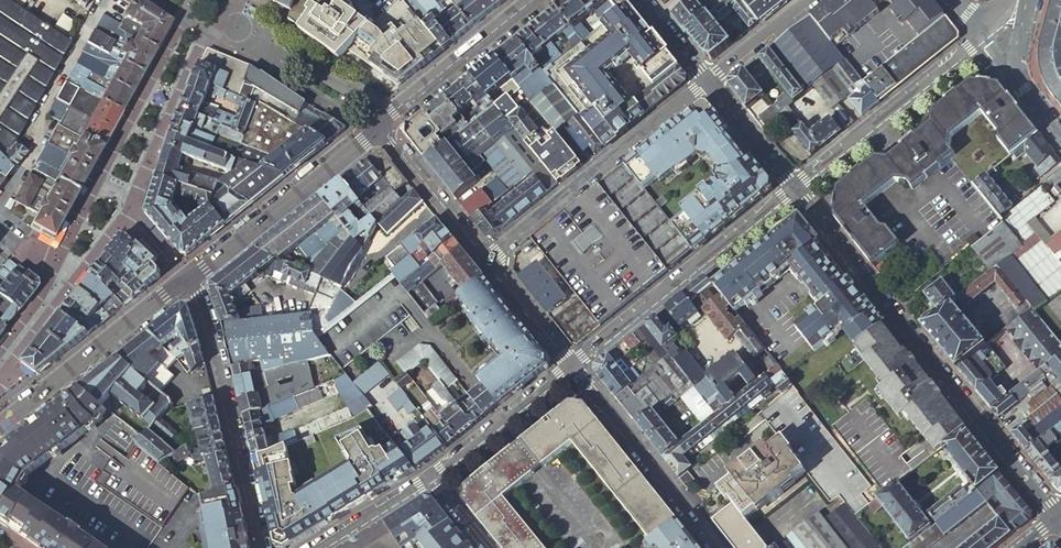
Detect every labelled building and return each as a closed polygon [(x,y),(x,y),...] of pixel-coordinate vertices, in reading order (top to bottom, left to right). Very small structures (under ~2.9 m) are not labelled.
[(0,158),(14,145),(71,41),(66,37),(54,29),(21,7),(15,3),(18,0),(0,0),(0,158)] [(84,8),(89,0),(71,0),(84,8)] [(137,0),(133,0),(120,24),(117,28),(157,50),(160,44),(168,29),(172,23),(137,0)] [(291,11),(295,0),(266,0),(291,11)] [(305,0),(295,0),(291,11),(288,19),(342,57),(348,50),(370,26),(353,14),(355,10),(342,1),(332,14),(330,12),(327,15),(305,0)] [(401,0),(398,0),(370,27),(348,51),(371,67),(398,86),(443,51),(401,0)] [(433,21),(451,44),(471,28),(457,10),(450,16),(444,9),(442,7),(440,9),(433,0),(415,0),(433,21)] [(505,1),(503,0),(470,0),(463,6),(458,0),(449,0),(452,3),(457,10),(471,28),(505,1)] [(604,147),(617,137),(622,132),(647,113),(637,101),(634,103),(609,73),(610,68),(615,68),(631,56),(655,86),(664,79),(679,68),(630,7),(625,0),(624,0),(608,0),(618,13),(603,25),(589,36),(582,41),(581,40),(567,52),(556,61),(554,62),(543,71),(578,115),(604,147)] [(608,0),(566,0),(556,8),(570,26),(581,40),(582,41),(589,36),(579,23),(583,20),(588,16),(589,16),(594,13),(603,25),(618,13),(608,0)] [(672,16),(686,33),(707,16),(694,0),(692,0),(672,16)] [(759,23),(742,2),(741,0),(727,0),(707,16),(686,33),(707,59),(713,60),(733,44),(715,23),(716,21),(717,22),(721,23),(735,12),(750,30),(759,23)] [(759,23),(786,1),(785,0),(744,0),(742,2),(759,23)] [(945,17),(932,0),(831,0),(824,6),(810,17),(835,47),(848,36),(865,22),(878,11),(874,6),(881,1),(890,2),(895,8),(893,10),(905,26),(908,24),(919,38),(945,17)] [(1060,106),(1060,0),(1054,0),(1053,4),(1050,17),(1047,26),(1044,40),(1042,46),(1042,49),(1041,53),(1041,57),(1041,61),(1041,64),(1042,69),(1043,73),(1043,76),(1045,80),(1046,83),(1048,87),(1050,91),(1053,96),(1055,99),(1057,102),(1060,106)] [(450,16),(457,10),(452,3),(444,9),(450,16)] [(564,32),(570,26),(556,8),(543,18),(558,37),(560,35),(562,37),(565,34),(564,32)] [(54,29),(66,37),(75,23),(63,15),(54,29)] [(117,28),(120,24),(102,15),(93,31),(150,63),(155,53),(157,50),(117,28)] [(931,44),(953,26),(945,17),(919,38),(877,72),(879,74),(876,77),(878,80),(882,77),(882,94),(877,99),(880,102),(939,54),(931,44)] [(543,18),(529,30),(543,48),(558,37),(543,18)] [(813,86),(844,61),(809,18),(770,49),(787,71),(804,93),(813,86)] [(424,28),(443,50),(451,44),(433,21),(424,28)] [(959,34),(953,26),(931,44),(939,54),(958,40),(959,34)] [(529,30),(517,39),(543,71),(554,62),(545,51),(543,48),(529,30)] [(150,63),(93,31),(86,44),(143,75),(148,65),(150,63)] [(517,39),(495,57),(512,78),(520,88),(556,133),(564,127),(578,115),(543,71),(517,39)] [(142,76),(143,75),(86,44),(75,63),(132,94),(136,86),(142,76)] [(545,51),(554,62),(556,61),(552,57),(551,55),(554,52),(556,54),(560,50),(558,48),(554,50),(551,46),(545,51)] [(556,61),(567,52),(563,48),(560,50),(556,54),(552,57),(556,61)] [(787,71),(770,49),(759,58),(774,76),(771,79),(770,77),(766,81),(769,85),(787,71)] [(196,72),(193,78),(228,93),(238,97),(239,97),(240,95),(244,85),(245,83),(249,73),(251,66),(208,50),(207,50),(204,57),(203,59),(201,64),(200,64),(196,72)] [(637,101),(651,90),(655,86),(631,56),(615,68),(610,68),(609,73),(634,103),(637,101)] [(519,89),(511,79),(512,78),(495,57),(471,76),(494,105),(506,120),(519,109),(509,97),(519,89)] [(862,116),(880,102),(877,99),(864,82),(846,60),(844,61),(813,86),(814,87),(832,110),(839,105),(847,98),(862,116)] [(97,100),(121,113),(131,96),(132,94),(75,63),(64,82),(89,96),(95,99),(97,100)] [(748,110),(757,103),(764,96),(760,91),(768,85),(769,86),(769,85),(766,81),(757,87),(756,85),(764,79),(752,64),(731,81),(730,87),(748,110)] [(260,73),(251,66),(249,73),(245,83),(256,87),(250,102),(252,102),(256,104),(257,102),(296,124),(307,104),(260,73)] [(686,76),(679,68),(664,79),(674,91),(686,82),(686,76)] [(788,108),(805,94),(804,93),(787,71),(769,85),(769,86),(768,85),(760,91),(764,96),(780,84),(787,93),(779,99),(781,101),(759,118),(765,126),(780,114),(784,111),(788,108)] [(879,74),(877,72),(864,82),(877,99),(882,94),(882,77),(878,80),(876,77),(879,74)] [(483,114),(494,105),(471,76),(460,85),(474,102),(479,108),(483,114)] [(256,104),(252,102),(250,102),(249,101),(239,97),(238,97),(228,93),(193,78),(190,84),(187,94),(205,102),(198,117),(220,127),(244,136),(256,104)] [(660,102),(674,91),(664,79),(655,86),(651,90),(660,102)] [(1010,97),(999,84),(972,81),(932,113),(930,124),(912,139),(902,146),(895,151),(888,157),(876,157),(836,188),(834,217),(845,231),(852,240),(873,266),(900,244),(887,228),(881,227),(864,206),(896,180),(907,181),(912,187),(920,181),(926,176),(951,156),(955,153),(950,148),(951,136),(981,112),(998,133),(998,139),(1010,155),(1012,153),(1038,132),(1017,107),(1010,97)] [(58,126),(101,149),(104,145),(106,140),(107,138),(111,132),(114,125),(120,116),(121,113),(97,100),(95,99),(89,96),(64,82),(47,115),(60,123),(58,126)] [(254,88),(244,85),(240,95),(250,99),(254,88)] [(474,102),(460,85),(445,97),(458,114),(474,102)] [(647,113),(660,102),(651,90),(637,101),(647,113)] [(809,91),(805,94),(788,108),(796,117),(817,101),(809,91)] [(180,108),(198,117),(205,102),(187,94),(185,97),(180,108)] [(458,114),(445,97),(424,113),(447,142),(468,126),(463,120),(458,114)] [(328,143),(296,124),(257,102),(256,104),(244,136),(220,127),(217,136),(211,150),(238,160),(285,177),(328,143)] [(748,110),(752,115),(761,108),(757,103),(748,110)] [(307,104),(296,124),(328,143),(338,135),(346,128),(307,104)] [(703,104),(624,166),(693,251),(722,228),(728,223),(771,189),(771,183),(751,158),(747,161),(735,147),(724,133),(728,129),(708,104),(703,104)] [(548,192),(558,184),(530,150),(506,120),(494,105),(483,114),(477,119),(476,119),(495,143),(525,179),(533,173),(536,177),(548,192)] [(832,110),(846,128),(854,122),(839,105),(832,110)] [(217,136),(220,127),(198,117),(180,108),(179,112),(174,123),(193,132),(204,137),(204,138),(206,139),(209,133),(217,136)] [(477,119),(483,114),(479,108),(472,113),(477,119)] [(545,138),(521,108),(519,109),(506,120),(530,150),(545,138)] [(796,117),(788,108),(784,111),(798,129),(795,132),(794,133),(812,156),(821,148),(810,133),(796,117)] [(784,118),(795,132),(798,129),(784,111),(780,114),(784,118)] [(951,156),(973,185),(986,174),(996,166),(1010,155),(998,139),(998,133),(981,112),(951,136),(950,148),(955,153),(951,156)] [(404,136),(424,161),(447,142),(424,113),(406,127),(404,136)] [(470,124),(476,119),(477,119),(472,113),(466,118),(470,124)] [(765,126),(763,128),(769,136),(783,125),(780,122),(784,118),(780,114),(765,126)] [(595,154),(604,147),(578,115),(564,127),(577,144),(583,140),(594,153),(595,154)] [(810,133),(821,148),(831,140),(841,132),(830,118),(810,133)] [(480,155),(495,143),(476,119),(470,124),(468,126),(447,142),(424,161),(455,199),(478,182),(471,173),(485,162),(480,155)] [(211,150),(217,136),(209,133),(206,139),(204,138),(204,137),(193,132),(174,123),(173,127),(169,134),(193,143),(211,150)] [(31,169),(76,194),(81,185),(88,174),(92,165),(100,152),(101,149),(58,126),(56,125),(31,169)] [(1054,153),(1038,132),(1012,153),(1017,159),(1025,152),(1037,167),(1054,153)] [(193,143),(169,134),(168,137),(166,145),(190,153),(193,143)] [(583,140),(577,144),(588,158),(594,153),(583,140)] [(232,174),(238,160),(211,150),(193,143),(190,153),(189,157),(232,174)] [(484,192),(493,204),(525,179),(495,143),(480,155),(490,166),(500,179),(484,192)] [(27,154),(14,145),(0,158),(12,171),(27,154)] [(190,153),(166,145),(165,147),(163,155),(182,162),(184,155),(189,157),(190,153)] [(377,223),(378,222),(401,201),(395,194),(408,182),(384,152),(378,151),(357,168),(365,178),(378,195),(363,206),(377,223)] [(1060,161),(1054,153),(1037,167),(1035,169),(1041,177),(1060,161)] [(182,162),(163,155),(162,158),(160,163),(179,169),(180,168),(182,162)] [(973,185),(951,156),(926,176),(920,181),(912,187),(907,181),(896,180),(864,206),(881,227),(887,228),(900,244),(914,262),(919,258),(929,250),(937,261),(944,269),(971,248),(967,241),(975,234),(980,241),(1004,223),(1000,218),(993,209),(986,201),(980,193),(973,185)] [(3,181),(12,171),(0,158),(0,179),(3,181)] [(226,224),(285,177),(238,160),(232,174),(227,186),(230,187),(217,196),(215,198),(213,197),(211,205),(226,224)] [(158,170),(156,177),(189,188),(190,186),(194,175),(194,173),(180,168),(179,169),(160,163),(158,170)] [(668,271),(693,251),(624,166),(599,186),(668,271)] [(986,174),(991,181),(1001,173),(996,166),(986,174)] [(365,178),(357,168),(352,171),(361,181),(365,178)] [(75,197),(76,194),(31,169),(14,202),(37,215),(30,228),(51,240),(56,231),(60,224),(64,217),(68,209),(75,197)] [(1000,218),(1004,223),(1023,247),(998,267),(1032,309),(1035,313),(1060,293),(1060,247),(1056,241),(1054,242),(1039,234),(1022,213),(1060,181),(1060,169),(1020,202),(1013,208),(1000,218)] [(361,181),(352,171),(351,172),(342,179),(363,206),(378,195),(365,178),(361,181)] [(496,208),(536,177),(533,173),(525,179),(493,204),(496,208)] [(980,193),(993,183),(991,181),(986,174),(973,185),(980,193)] [(190,186),(214,194),(217,182),(194,175),(190,186)] [(156,177),(145,212),(181,254),(187,255),(226,224),(211,205),(213,197),(213,196),(189,188),(156,177)] [(508,223),(548,192),(536,177),(496,208),(508,223)] [(377,224),(377,223),(363,206),(342,179),(338,182),(320,196),(357,241),(366,233),(370,237),(377,224)] [(999,191),(993,183),(980,193),(986,201),(999,191)] [(230,187),(227,186),(225,185),(225,186),(217,192),(217,195),(217,196),(230,187)] [(190,186),(189,188),(213,196),(214,194),(190,186)] [(668,271),(599,186),(531,239),(547,259),(573,291),(600,325),(668,271)] [(388,236),(423,202),(413,189),(401,201),(378,222),(388,236)] [(461,207),(473,221),(488,208),(493,204),(484,192),(482,190),(461,207)] [(993,209),(1006,198),(999,191),(986,201),(993,209)] [(357,241),(320,196),(283,226),(299,246),(298,247),(308,259),(313,265),(306,271),(320,277),(320,278),(342,287),(363,249),(357,241)] [(993,209),(1000,218),(1013,208),(1006,198),(993,209)] [(503,227),(508,223),(496,208),(493,204),(488,208),(503,227)] [(488,208),(473,221),(485,237),(490,237),(503,227),(488,208)] [(446,229),(436,218),(414,236),(419,242),(423,248),(446,229)] [(721,282),(714,287),(718,291),(722,297),(735,313),(742,307),(746,305),(748,308),(754,303),(763,295),(761,294),(792,270),(823,308),(800,327),(801,328),(797,331),(814,353),(837,334),(837,333),(841,329),(842,330),(856,346),(859,344),(875,331),(884,324),(877,315),(869,305),(804,224),(799,219),(794,223),(721,282)] [(971,248),(991,272),(998,267),(1023,247),(1004,223),(980,241),(971,248)] [(299,246),(283,226),(277,231),(255,248),(278,259),(292,265),(295,261),(286,256),(298,247),(299,246)] [(455,241),(446,229),(423,248),(414,255),(412,257),(417,264),(432,252),(435,257),(455,241)] [(363,249),(370,237),(366,233),(357,241),(363,249)] [(971,248),(980,241),(975,234),(967,241),(971,248)] [(107,255),(137,280),(145,272),(126,255),(136,245),(128,235),(122,236),(116,243),(107,255)] [(391,272),(392,273),(401,284),(421,269),(417,264),(412,257),(414,255),(423,248),(419,242),(414,236),(388,256),(397,267),(391,272)] [(461,248),(455,241),(435,257),(421,269),(401,284),(408,294),(414,289),(411,285),(420,278),(423,282),(443,266),(454,255),(454,254),(461,248)] [(145,272),(153,264),(156,261),(150,255),(137,243),(136,245),(126,255),(145,272)] [(278,259),(255,248),(236,264),(253,279),(257,275),(260,273),(263,271),(278,259)] [(465,293),(475,286),(484,278),(461,248),(454,254),(454,255),(443,266),(465,293)] [(137,296),(147,288),(137,280),(107,255),(105,258),(99,265),(137,296)] [(334,302),(342,287),(320,278),(320,277),(306,271),(299,268),(292,265),(278,259),(263,271),(273,278),(302,290),(314,295),(334,302)] [(299,268),(306,271),(313,265),(308,259),(302,263),(303,264),(299,268)] [(566,297),(573,291),(547,259),(540,265),(566,297)] [(17,313),(25,304),(34,292),(20,281),(25,275),(9,262),(3,269),(1,268),(0,270),(0,279),(4,282),(0,286),(0,299),(17,313)] [(518,278),(547,313),(566,298),(566,297),(540,265),(538,263),(518,278)] [(958,298),(989,273),(981,263),(971,271),(973,275),(958,287),(957,291),(952,285),(948,288),(942,280),(924,294),(939,313),(951,304),(958,298)] [(137,280),(147,288),(159,278),(160,272),(153,264),(145,272),(137,280)] [(253,279),(236,264),(220,277),(226,285),(227,286),(228,288),(231,294),(233,294),(236,292),(246,284),(253,279)] [(124,306),(137,296),(99,265),(96,269),(91,276),(108,289),(124,306)] [(939,313),(922,327),(936,344),(943,352),(957,369),(987,345),(1005,330),(1032,309),(998,267),(991,272),(989,273),(958,298),(965,308),(996,283),(1013,305),(977,335),(971,328),(964,320),(951,304),(939,313)] [(330,355),(342,370),(419,308),(408,294),(401,284),(392,273),(315,336),(329,356),(330,355)] [(20,281),(34,292),(37,289),(37,287),(36,283),(25,275),(20,281)] [(118,311),(124,306),(108,289),(91,276),(85,283),(80,290),(100,306),(110,318),(113,315),(107,309),(99,296),(102,292),(106,296),(110,305),(118,311)] [(706,276),(665,308),(680,327),(687,322),(699,312),(697,311),(692,304),(714,287),(706,276)] [(209,289),(212,296),(231,294),(228,288),(227,286),(226,285),(220,277),(211,284),(209,289)] [(483,386),(499,405),(544,367),(545,354),(484,278),(475,286),(465,293),(460,297),(454,302),(497,355),(473,374),(483,386)] [(430,321),(442,312),(437,305),(438,304),(422,283),(414,289),(408,294),(419,308),(430,321)] [(246,284),(236,292),(240,298),(243,296),(250,292),(251,291),(246,284)] [(718,291),(714,287),(692,304),(697,311),(702,307),(705,311),(717,301),(712,295),(718,291)] [(100,306),(80,290),(77,294),(71,301),(86,312),(83,315),(98,327),(110,318),(100,306)] [(454,302),(460,297),(456,293),(445,301),(449,306),(454,302)] [(231,294),(212,296),(222,324),(223,324),(262,319),(261,308),(258,304),(251,294),(239,302),(237,300),(234,302),(231,294)] [(306,315),(328,313),(334,302),(314,295),(306,315)] [(766,374),(777,365),(735,313),(722,297),(717,301),(705,311),(704,311),(729,342),(735,336),(766,374)] [(6,327),(14,318),(17,313),(0,299),(0,323),(6,327)] [(89,334),(98,327),(83,315),(86,312),(71,301),(67,306),(62,314),(89,334)] [(183,307),(148,335),(162,347),(179,335),(181,338),(185,344),(191,352),(200,346),(195,330),(189,308),(183,307)] [(1014,340),(1040,319),(1035,313),(1032,309),(1005,330),(1014,340)] [(702,316),(699,312),(687,322),(691,325),(702,316)] [(329,356),(315,336),(328,313),(306,315),(299,316),(262,319),(223,324),(232,368),(248,364),(254,362),(260,361),(263,373),(298,364),(329,356)] [(89,334),(62,314),(55,321),(53,324),(49,329),(47,333),(68,351),(89,334)] [(660,343),(669,355),(674,361),(686,352),(682,347),(678,350),(672,342),(675,339),(678,337),(670,327),(666,330),(655,316),(645,324),(660,343)] [(1040,319),(1014,340),(1022,350),(1048,329),(1041,320),(1040,319)] [(645,324),(637,331),(652,349),(660,343),(645,324)] [(942,448),(966,429),(965,428),(956,416),(884,324),(875,331),(859,344),(869,357),(865,360),(885,386),(879,391),(900,418),(906,413),(926,439),(935,451),(936,452),(942,448)] [(1048,329),(1022,350),(1031,361),(1057,340),(1048,329)] [(56,360),(68,351),(47,333),(36,346),(22,364),(38,375),(56,360)] [(624,341),(632,351),(641,344),(634,334),(624,341)] [(148,335),(119,358),(169,400),(171,406),(173,409),(188,406),(214,400),(205,364),(192,374),(191,371),(187,374),(181,365),(178,361),(177,362),(171,355),(165,350),(162,347),(148,335)] [(171,355),(185,344),(181,338),(165,350),(171,355)] [(678,350),(682,347),(675,339),(672,342),(678,350)] [(1031,361),(1040,371),(1046,366),(1060,353),(1060,345),(1060,344),(1057,340),(1031,361)] [(661,361),(669,355),(660,343),(652,349),(661,361)] [(185,356),(191,352),(185,344),(171,355),(177,362),(178,361),(185,356)] [(856,346),(855,347),(865,360),(869,357),(859,344),(856,346)] [(396,363),(405,374),(407,373),(422,361),(438,381),(446,391),(447,391),(452,386),(458,381),(430,347),(419,345),(396,363)] [(996,356),(987,345),(957,369),(977,393),(990,382),(992,381),(992,375),(987,368),(991,365),(989,363),(996,357),(996,356)] [(205,364),(200,346),(191,352),(185,356),(187,362),(191,371),(192,374),(205,364)] [(598,377),(621,359),(614,349),(594,365),(593,371),(598,377)] [(706,377),(686,352),(674,361),(690,381),(716,414),(727,405),(740,395),(752,385),(757,381),(736,353),(706,377)] [(1046,366),(1040,371),(1021,386),(1010,394),(1008,396),(991,409),(999,419),(1017,404),(1030,394),(1032,396),(1017,407),(1035,431),(1028,436),(1020,427),(1011,434),(1026,452),(1060,424),(1060,353),(1046,366)] [(660,404),(690,381),(674,361),(669,355),(661,361),(657,365),(649,371),(638,379),(628,387),(648,413),(652,410),(660,404)] [(649,371),(657,365),(655,362),(652,363),(647,356),(641,361),(649,371)] [(91,381),(80,389),(101,407),(107,411),(110,413),(143,439),(153,427),(171,406),(169,400),(119,358),(91,381)] [(598,377),(607,388),(630,369),(621,359),(598,377)] [(187,362),(181,365),(187,374),(191,371),(187,362)] [(254,362),(248,364),(251,376),(257,374),(254,362)] [(388,374),(379,362),(353,383),(362,395),(388,374)] [(248,364),(232,368),(235,379),(251,376),(248,364)] [(309,391),(298,364),(263,373),(257,374),(251,376),(254,392),(255,397),(260,396),(263,410),(269,408),(295,397),(309,391)] [(765,375),(771,383),(774,382),(783,374),(777,365),(766,374),(765,375)] [(607,388),(615,398),(628,387),(638,379),(630,369),(607,388)] [(405,374),(395,383),(399,388),(400,389),(412,380),(407,373),(405,374)] [(777,386),(787,379),(784,375),(783,374),(774,382),(777,386)] [(763,399),(764,399),(771,393),(768,389),(773,385),(771,383),(765,375),(757,381),(752,385),(763,399)] [(251,376),(235,379),(239,401),(255,397),(254,392),(251,376)] [(354,418),(367,408),(371,406),(368,402),(362,395),(353,383),(347,376),(309,391),(295,397),(300,409),(340,392),(347,406),(303,426),(303,427),(294,430),(295,432),(272,437),(273,444),(268,445),(264,431),(262,431),(262,427),(268,425),(267,419),(272,417),(269,408),(263,410),(243,415),(253,459),(269,455),(270,455),(287,448),(298,443),(303,441),(338,425),(341,424),(354,418)] [(783,394),(793,386),(787,379),(777,386),(783,394)] [(440,416),(457,437),(474,425),(447,391),(446,391),(438,381),(431,387),(442,400),(445,402),(446,403),(447,403),(452,406),(440,416)] [(714,415),(716,414),(690,381),(660,404),(665,410),(677,401),(676,401),(681,397),(702,425),(714,415)] [(990,382),(977,393),(985,403),(999,392),(990,382)] [(399,388),(395,383),(394,383),(391,389),(394,393),(399,388)] [(751,409),(763,399),(752,385),(740,395),(748,405),(751,409)] [(474,425),(485,416),(473,400),(465,407),(460,400),(461,399),(452,386),(447,391),(474,425)] [(485,416),(499,405),(483,386),(470,397),(473,400),(485,416)] [(615,398),(635,423),(648,413),(628,387),(615,398)] [(107,411),(101,407),(80,389),(76,393),(72,395),(68,399),(66,400),(52,412),(28,430),(19,438),(8,446),(0,453),(0,522),(11,530),(13,528),(26,537),(25,539),(27,541),(32,544),(38,547),(119,547),(37,492),(31,500),(19,491),(27,477),(52,457),(53,458),(64,449),(65,449),(85,433),(84,432),(85,431),(97,423),(107,411)] [(999,392),(985,403),(991,409),(1008,396),(1002,389),(999,392)] [(415,419),(422,417),(402,392),(391,396),(392,403),(396,402),(398,409),(401,408),(403,415),(406,414),(407,420),(411,425),(417,421),(415,419)] [(141,396),(128,411),(138,419),(154,401),(146,393),(142,397),(141,396)] [(748,405),(740,395),(727,405),(738,419),(751,409),(748,405)] [(255,397),(239,401),(243,415),(263,410),(260,396),(255,397)] [(268,425),(270,424),(273,423),(274,421),(275,419),(300,409),(295,397),(269,408),(272,417),(267,419),(268,425)] [(214,400),(188,406),(189,411),(192,422),(195,434),(196,433),(207,431),(207,430),(221,427),(214,400)] [(371,406),(367,408),(414,471),(415,471),(426,462),(446,447),(426,422),(420,427),(422,429),(416,434),(419,438),(413,443),(399,426),(393,423),(394,420),(388,417),(390,414),(383,411),(385,408),(370,400),(368,402),(371,406)] [(679,520),(629,460),(585,402),(571,401),(466,486),(464,498),(470,506),(504,547),(547,547),(505,497),(571,443),(653,541),(679,520)] [(727,405),(716,414),(714,415),(723,425),(726,429),(733,423),(738,419),(727,405)] [(171,406),(153,427),(157,430),(175,445),(195,434),(192,422),(180,429),(174,431),(165,423),(174,412),(176,416),(189,411),(188,406),(173,409),(171,406)] [(415,471),(414,471),(367,408),(354,418),(341,424),(338,425),(303,441),(298,443),(287,448),(270,455),(269,455),(253,459),(263,496),(265,509),(268,508),(276,547),(291,547),(336,520),(415,471)] [(426,422),(446,447),(457,437),(440,416),(434,408),(422,417),(426,422)] [(635,423),(662,458),(679,445),(680,444),(679,443),(652,410),(648,413),(635,423)] [(723,425),(714,415),(702,425),(713,439),(714,439),(726,430),(726,429),(723,425)] [(1026,452),(1059,492),(1060,492),(1060,466),(1049,452),(1047,453),(1049,451),(1047,449),(1055,442),(1056,443),(1056,446),(1054,448),(1059,455),(1060,454),(1060,424),(1026,452)] [(702,425),(689,435),(698,445),(707,438),(710,441),(713,439),(702,425)] [(143,439),(137,446),(159,464),(172,456),(175,454),(153,435),(157,430),(153,427),(143,439)] [(196,463),(227,455),(221,427),(207,430),(207,431),(196,433),(198,439),(187,446),(192,454),(191,455),(195,463),(196,463)] [(1000,474),(966,429),(942,448),(975,489),(967,495),(962,487),(928,514),(936,524),(977,492),(1000,474)] [(689,435),(679,443),(680,444),(679,445),(686,454),(690,459),(693,456),(689,452),(696,447),(699,451),(701,450),(698,445),(689,435)] [(781,442),(791,454),(794,452),(784,440),(781,442)] [(713,522),(733,547),(768,547),(761,540),(745,520),(757,510),(769,501),(771,503),(784,493),(782,491),(794,482),(806,472),(791,454),(781,442),(770,451),(767,448),(755,458),(743,467),(731,477),(733,480),(721,489),(731,502),(734,505),(713,522)] [(662,458),(679,478),(687,471),(692,468),(683,457),(686,454),(679,445),(662,458)] [(159,464),(137,446),(127,459),(121,466),(111,459),(95,483),(161,528),(189,488),(159,464)] [(175,454),(172,456),(178,464),(191,455),(192,454),(187,446),(175,454)] [(755,458),(767,448),(765,446),(753,456),(755,458)] [(214,493),(236,487),(227,455),(196,463),(196,465),(207,463),(209,472),(203,473),(205,482),(211,481),(214,493)] [(928,458),(884,493),(876,499),(883,507),(911,544),(932,527),(904,490),(934,466),(928,458)] [(731,477),(743,467),(741,465),(729,474),(731,477)] [(687,471),(679,478),(688,490),(697,483),(687,471)] [(1032,514),(1000,474),(977,492),(984,500),(993,493),(994,495),(985,502),(987,503),(997,516),(999,519),(1012,535),(1031,520),(1032,514)] [(782,491),(784,493),(796,484),(794,482),(782,491)] [(236,487),(214,493),(201,498),(196,500),(194,502),(203,547),(249,547),(245,527),(236,487)] [(731,502),(721,489),(719,491),(729,504),(731,502)] [(967,518),(987,503),(985,502),(984,500),(977,492),(936,524),(932,527),(911,544),(905,547),(928,547),(967,518)] [(876,499),(869,504),(875,513),(883,507),(876,499)] [(402,547),(411,547),(420,542),(425,547),(472,547),(435,502),(428,500),(426,500),(388,524),(402,547)] [(769,501),(757,510),(759,513),(771,503),(769,501)] [(987,503),(967,518),(974,527),(983,520),(986,524),(997,516),(987,503)] [(824,519),(847,547),(880,547),(845,504),(824,519)] [(824,519),(822,516),(819,512),(792,532),(797,539),(804,547),(847,547),(824,519)] [(1012,535),(999,519),(978,535),(976,532),(972,536),(974,538),(962,547),(996,547),(1012,535)] [(679,520),(653,541),(644,547),(700,547),(679,520)] [(388,524),(383,527),(350,547),(402,547),(388,524)] [(797,539),(792,543),(796,547),(804,547),(797,539)]
